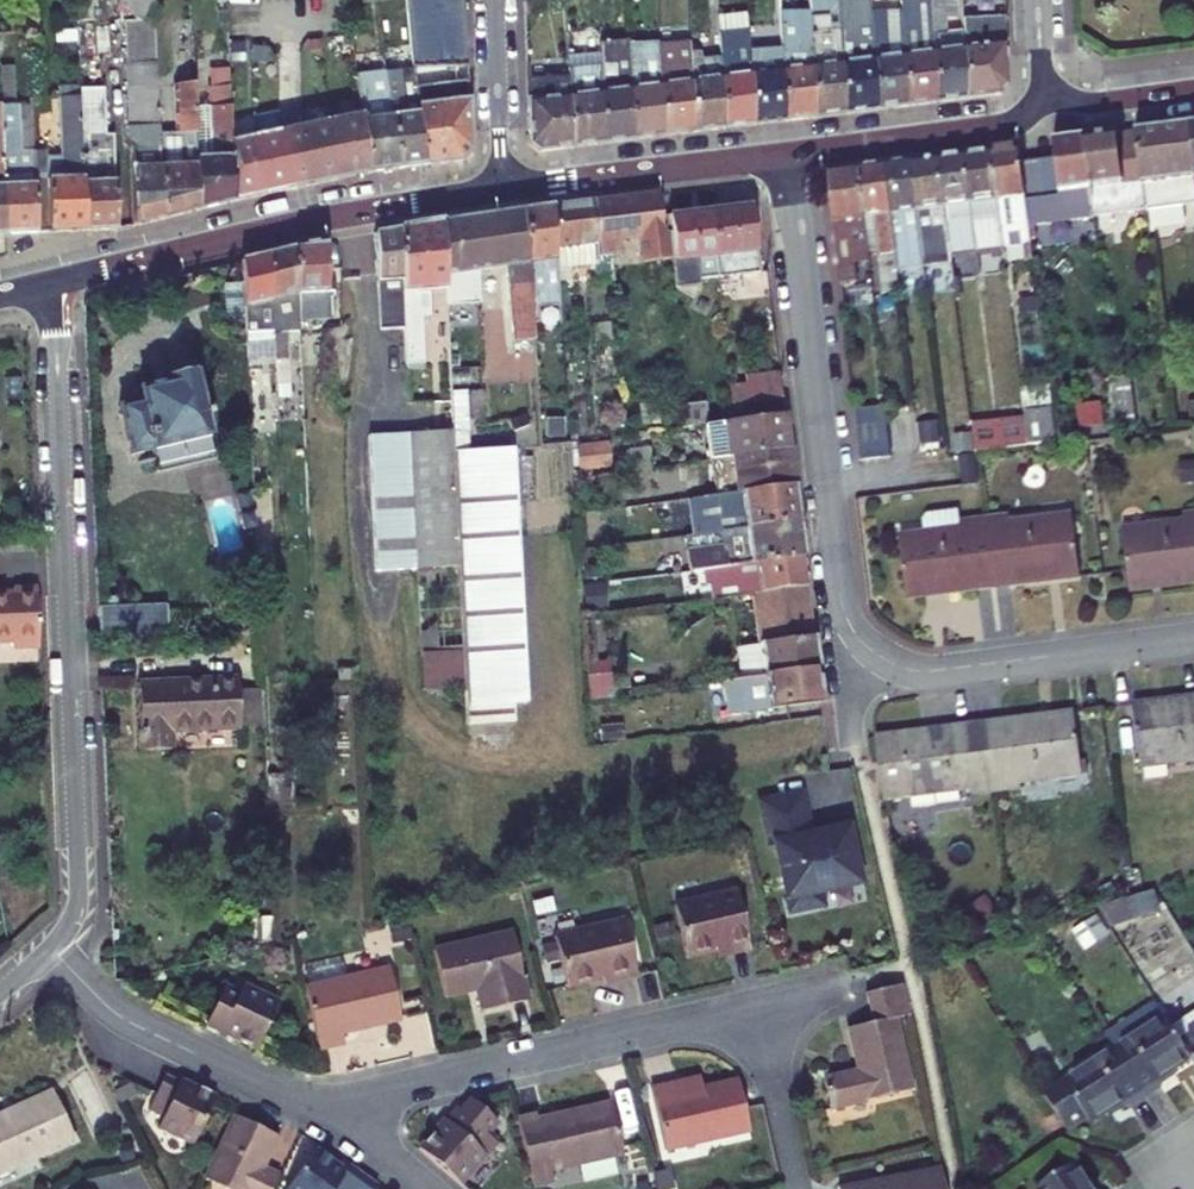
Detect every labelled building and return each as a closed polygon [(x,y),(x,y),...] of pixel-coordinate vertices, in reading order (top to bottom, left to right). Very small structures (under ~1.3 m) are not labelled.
[(92,0),(75,0),(76,20),(93,19),(92,0)] [(119,22),(155,20),(154,0),(118,0),(119,22)] [(410,20),(429,20),(431,44),(467,44),(465,0),(408,0),(410,20)] [(813,18),(818,116),(848,112),(842,3),(842,0),(812,0),(813,18)] [(932,2),(936,102),(966,98),(964,47),(963,32),(947,32),(947,19),(957,19),(957,0),(932,0),(932,2)] [(842,3),(848,112),(876,109),(873,14),(873,2),(842,3)] [(932,2),(902,3),(902,12),(905,106),(936,102),(932,2)] [(878,14),(873,14),(876,109),(905,106),(902,12),(878,14)] [(972,34),(1013,33),(1012,13),(971,14),(972,34)] [(782,51),(786,120),(818,116),(813,18),(780,20),(782,51)] [(431,44),(429,20),(410,20),(415,66),(468,64),(467,44),(431,44)] [(76,30),(56,31),(57,42),(77,41),(76,30)] [(751,35),(722,36),(724,59),(728,127),(757,124),(752,55),(752,45),(751,35)] [(630,40),(602,43),(602,52),(606,142),(635,138),(631,46),(630,40)] [(1006,43),(964,47),(966,98),(1002,94),(1007,85),(1006,43)] [(691,44),(661,45),(662,66),(666,135),(697,131),(693,62),(692,53),(691,44)] [(662,66),(661,45),(631,46),(635,138),(666,135),(662,66)] [(786,120),(782,51),(752,55),(757,124),(786,120)] [(602,52),(570,58),(571,76),(575,146),(606,142),(602,52)] [(701,53),(692,53),(693,62),(697,131),(728,127),(724,59),(702,60),(701,53)] [(157,63),(124,64),(134,226),(164,219),(160,134),(157,63)] [(12,67),(0,68),(0,92),(14,91),(12,67)] [(415,70),(387,72),(399,170),(427,166),(419,107),(415,70)] [(357,76),(362,114),(370,174),(399,170),(387,72),(357,76)] [(529,80),(530,99),(532,143),(542,150),(575,146),(571,76),(529,80)] [(177,134),(160,134),(164,219),(199,210),(195,109),(194,84),(175,84),(177,134)] [(47,151),(35,152),(39,233),(84,231),(79,87),(78,85),(58,87),(61,157),(47,158),(47,151)] [(101,86),(79,87),(84,231),(118,230),(114,152),(100,152),(97,112),(102,112),(101,86)] [(210,108),(195,109),(199,210),(235,201),(230,143),(227,86),(209,88),(210,108)] [(6,235),(39,233),(35,152),(20,152),(19,103),(14,103),(14,91),(0,92),(0,109),(6,235)] [(427,166),(462,162),(471,150),(469,100),(449,103),(450,123),(436,124),(434,112),(442,111),(442,103),(419,107),(427,166)] [(434,112),(436,124),(450,123),(449,103),(442,103),(442,111),(434,112)] [(331,123),(342,179),(370,174),(362,114),(331,121),(331,123)] [(331,121),(304,127),(304,129),(316,184),(342,179),(331,123),(331,121)] [(1145,210),(1193,204),(1193,169),(1188,124),(1133,131),(1134,132),(1145,210)] [(281,133),(293,189),(316,184),(304,129),(304,127),(281,132),(281,133)] [(281,132),(256,137),(256,139),(267,194),(293,189),(281,133),(281,132)] [(1145,210),(1134,132),(1117,135),(1116,133),(1083,137),(1093,217),(1145,210)] [(230,143),(235,201),(267,194),(256,139),(256,137),(230,143)] [(1093,217),(1083,137),(1052,141),(1054,158),(1037,160),(1043,196),(1024,199),(1029,236),(1035,235),(1033,226),(1093,217)] [(1029,236),(1024,199),(1020,162),(1017,146),(991,149),(1002,245),(1030,242),(1029,236)] [(963,153),(975,249),(1002,245),(991,149),(963,153)] [(937,156),(949,252),(975,249),(963,153),(937,156)] [(937,156),(910,159),(923,264),(949,260),(949,252),(937,156)] [(922,263),(910,159),(884,163),(896,266),(922,263)] [(1020,162),(1024,199),(1043,196),(1037,160),(1020,162)] [(882,295),(899,292),(896,266),(884,163),(857,166),(866,246),(876,245),(882,295)] [(868,260),(866,246),(857,166),(827,170),(840,282),(858,281),(856,262),(868,260)] [(623,255),(621,244),(641,241),(643,266),(672,264),(668,215),(662,215),(659,191),(596,199),(598,241),(606,240),(607,255),(612,254),(612,256),(623,255)] [(607,255),(599,256),(598,241),(596,199),(553,205),(559,284),(570,284),(570,267),(595,264),(596,282),(614,281),(612,256),(612,254),(607,255)] [(541,308),(560,306),(559,284),(553,205),(525,209),(533,323),(542,322),(541,308)] [(759,272),(753,215),(744,207),(711,211),(718,276),(759,272)] [(513,342),(535,341),(533,323),(525,209),(443,221),(446,289),(447,305),(481,303),(480,269),(506,265),(513,342)] [(700,284),(699,279),(718,276),(711,211),(668,215),(672,264),(674,288),(700,284)] [(431,318),(430,290),(446,289),(443,221),(376,233),(378,330),(406,329),(407,365),(424,363),(421,318),(431,318)] [(599,256),(607,255),(606,240),(598,241),(599,256)] [(334,317),(333,300),(336,300),(335,282),(328,283),(326,242),(296,248),(299,318),(334,317)] [(291,385),(288,331),(300,330),(299,318),(296,248),(270,254),(275,335),(277,387),(291,385)] [(244,317),(245,341),(275,335),(270,254),(241,260),(243,282),(244,317)] [(225,317),(244,317),(243,282),(224,283),(225,317)] [(421,318),(424,363),(433,363),(431,318),(421,318)] [(129,455),(152,450),(153,451),(209,437),(194,372),(191,372),(189,366),(167,371),(168,378),(166,378),(167,384),(138,391),(141,402),(118,408),(129,455)] [(780,372),(748,376),(751,400),(783,396),(780,372)] [(1118,419),(1119,423),(1136,421),(1130,376),(1114,379),(1118,419)] [(471,392),(459,392),(461,444),(473,444),(471,392)] [(783,396),(751,400),(753,418),(785,413),(783,396)] [(684,405),(687,426),(706,424),(710,423),(708,403),(684,405)] [(862,459),(886,455),(882,406),(856,409),(862,459)] [(641,422),(659,420),(657,407),(639,410),(641,422)] [(1025,442),(1055,438),(1051,409),(1022,411),(1022,417),(1025,442)] [(710,423),(706,424),(711,460),(790,449),(785,413),(753,418),(710,423)] [(996,419),(999,445),(1025,442),(1022,417),(996,419)] [(972,449),(999,445),(996,419),(969,423),(972,449)] [(423,692),(464,689),(454,452),(452,430),(369,436),(376,572),(417,570),(423,692)] [(638,450),(656,447),(655,431),(636,433),(638,450)] [(153,451),(158,473),(215,460),(209,437),(153,451)] [(597,450),(595,438),(592,439),(569,442),(570,454),(597,450)] [(514,704),(528,703),(515,448),(454,452),(464,689),(466,725),(515,723),(514,704)] [(604,459),(603,449),(597,450),(570,454),(571,463),(604,459)] [(790,449),(711,460),(716,495),(794,485),(790,449)] [(957,455),(961,482),(974,481),(971,453),(957,455)] [(575,493),(596,491),(595,477),(574,479),(575,493)] [(692,519),(722,516),(725,530),(799,520),(794,485),(716,495),(690,499),(692,519)] [(919,532),(921,539),(897,543),(904,597),(991,586),(982,519),(960,521),(958,508),(926,512),(921,520),(923,532),(919,532)] [(1128,590),(1193,581),(1193,512),(1181,513),(1181,519),(1143,524),(1144,532),(1121,535),(1128,590)] [(1069,513),(1045,515),(1046,523),(1070,520),(1069,513)] [(1046,523),(1045,515),(1007,521),(1007,515),(982,519),(991,586),(1077,574),(1070,520),(1046,523)] [(687,536),(693,571),(701,570),(803,555),(799,520),(725,530),(687,536)] [(1121,535),(1144,532),(1143,524),(1120,527),(1121,535)] [(919,532),(896,535),(897,543),(921,539),(919,532)] [(1089,553),(1091,568),(1099,567),(1097,552),(1089,553)] [(733,582),(735,597),(753,593),(807,586),(803,555),(701,570),(704,585),(733,582)] [(807,586),(753,593),(761,646),(739,648),(743,679),(766,676),(790,675),(818,669),(807,586)] [(14,648),(40,647),(37,588),(13,589),(13,593),(0,594),(0,643),(14,643),(14,648)] [(357,668),(339,669),(340,683),(358,682),(357,668)] [(743,679),(722,682),(727,715),(822,701),(818,669),(790,675),(766,676),(743,679)] [(171,731),(240,727),(238,678),(137,683),(141,750),(172,749),(171,731)] [(1164,763),(1193,759),(1193,696),(1132,704),(1140,760),(1163,757),(1164,763)] [(1079,773),(1072,712),(986,723),(994,790),(1019,787),(1018,781),(1079,773)] [(877,738),(883,797),(968,787),(969,793),(994,790),(986,723),(877,738)] [(1164,763),(1163,757),(1140,760),(1140,766),(1164,763)] [(775,847),(785,890),(790,889),(805,955),(836,947),(832,933),(872,924),(860,872),(823,881),(814,838),(775,847)] [(715,949),(730,945),(732,953),(751,948),(738,889),(677,904),(689,955),(715,949)] [(1129,900),(1135,917),(1160,909),(1154,891),(1129,900)] [(388,921),(393,942),(412,937),(407,916),(388,921)] [(248,917),(248,951),(267,947),(275,945),(274,917),(248,917)] [(1085,945),(1105,933),(1095,917),(1075,929),(1085,945)] [(603,977),(603,981),(638,973),(624,918),(555,935),(566,985),(603,977)] [(483,1009),(528,998),(513,931),(435,950),(445,996),(478,989),(483,1009)] [(717,956),(732,953),(730,945),(715,949),(717,956)] [(280,957),(289,961),(292,951),(284,947),(280,957)] [(938,958),(950,956),(950,948),(937,950),(938,958)] [(347,976),(343,962),(303,972),(307,986),(306,986),(320,1048),(346,1042),(343,1031),(403,1017),(391,966),(347,976)] [(224,1034),(257,1049),(280,1000),(245,984),(239,996),(225,990),(209,1024),(224,1032),(224,1034)] [(915,1089),(899,1018),(910,1016),(903,984),(866,992),(873,1022),(848,1028),(858,1069),(823,1077),(830,1109),(915,1089)] [(1173,1028),(1156,1002),(1106,1033),(1115,1049),(1146,1096),(1161,1086),(1157,1080),(1192,1058),(1182,1043),(1173,1028)] [(1173,1028),(1182,1043),(1192,1058),(1193,1062),(1193,1014),(1173,1028)] [(1092,1033),(1100,1046),(1108,1041),(1100,1029),(1092,1033)] [(1126,1100),(1130,1106),(1146,1096),(1115,1049),(1045,1095),(1067,1130),(1087,1118),(1090,1123),(1126,1100)] [(217,1097),(184,1080),(182,1083),(167,1075),(157,1095),(150,1109),(165,1116),(159,1128),(194,1146),(217,1097)] [(678,1082),(680,1092),(705,1086),(702,1077),(678,1082)] [(705,1086),(680,1092),(678,1082),(652,1088),(668,1150),(751,1131),(738,1079),(705,1086)] [(0,1115),(0,1174),(76,1139),(53,1091),(0,1115)] [(447,1123),(445,1121),(421,1148),(462,1183),(498,1143),(490,1136),(501,1123),(473,1100),(463,1112),(459,1109),(447,1123)] [(624,1153),(612,1101),(537,1119),(536,1113),(519,1118),(535,1186),(552,1182),(549,1171),(624,1153)] [(267,1166),(280,1138),(235,1115),(205,1179),(226,1188),(274,1188),(282,1173),(267,1166)] [(116,1143),(121,1164),(133,1162),(128,1140),(116,1143)] [(288,1188),(355,1188),(365,1175),(350,1165),(347,1170),(317,1149),(288,1188)] [(1075,1164),(1038,1188),(1091,1188),(1075,1164)] [(941,1168),(841,1187),(842,1188),(945,1188),(941,1168)] [(634,1178),(636,1188),(651,1188),(648,1174),(634,1178)] [(662,1188),(671,1188),(674,1188),(670,1174),(659,1176),(662,1188)] [(379,1185),(365,1175),(355,1188),(376,1188),(379,1185)]
